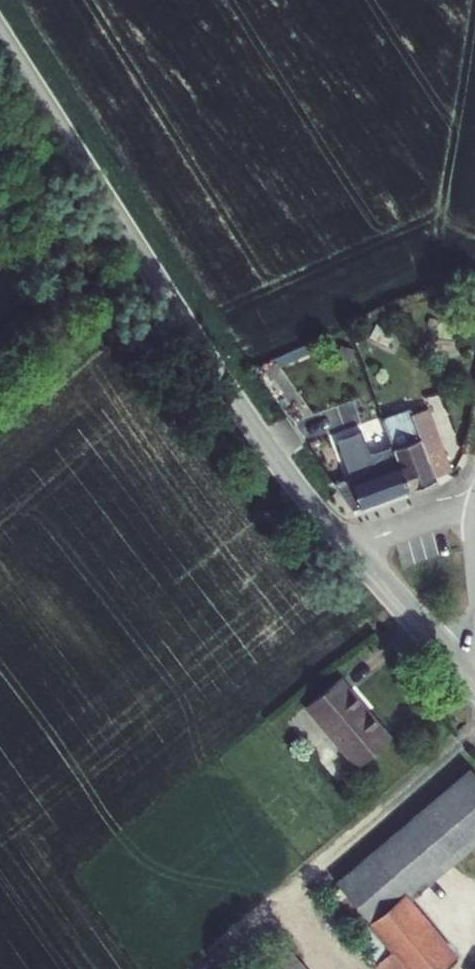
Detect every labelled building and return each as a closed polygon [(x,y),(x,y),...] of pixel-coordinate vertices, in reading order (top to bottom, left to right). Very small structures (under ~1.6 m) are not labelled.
[(394,333),(376,325),(370,337),(387,346),(394,333)] [(384,420),(387,430),(408,491),(436,481),(435,477),(451,472),(428,409),(412,415),(411,410),(384,420)] [(356,444),(340,449),(362,508),(408,491),(387,430),(377,434),(383,450),(361,458),(356,444)] [(306,707),(358,768),(391,740),(339,679),(306,707)] [(337,884),(323,896),(379,962),(384,968),(443,968),(456,958),(408,901),(474,844),(474,775),(471,770),(337,884)] [(245,968),(305,968),(280,939),(245,968)]
